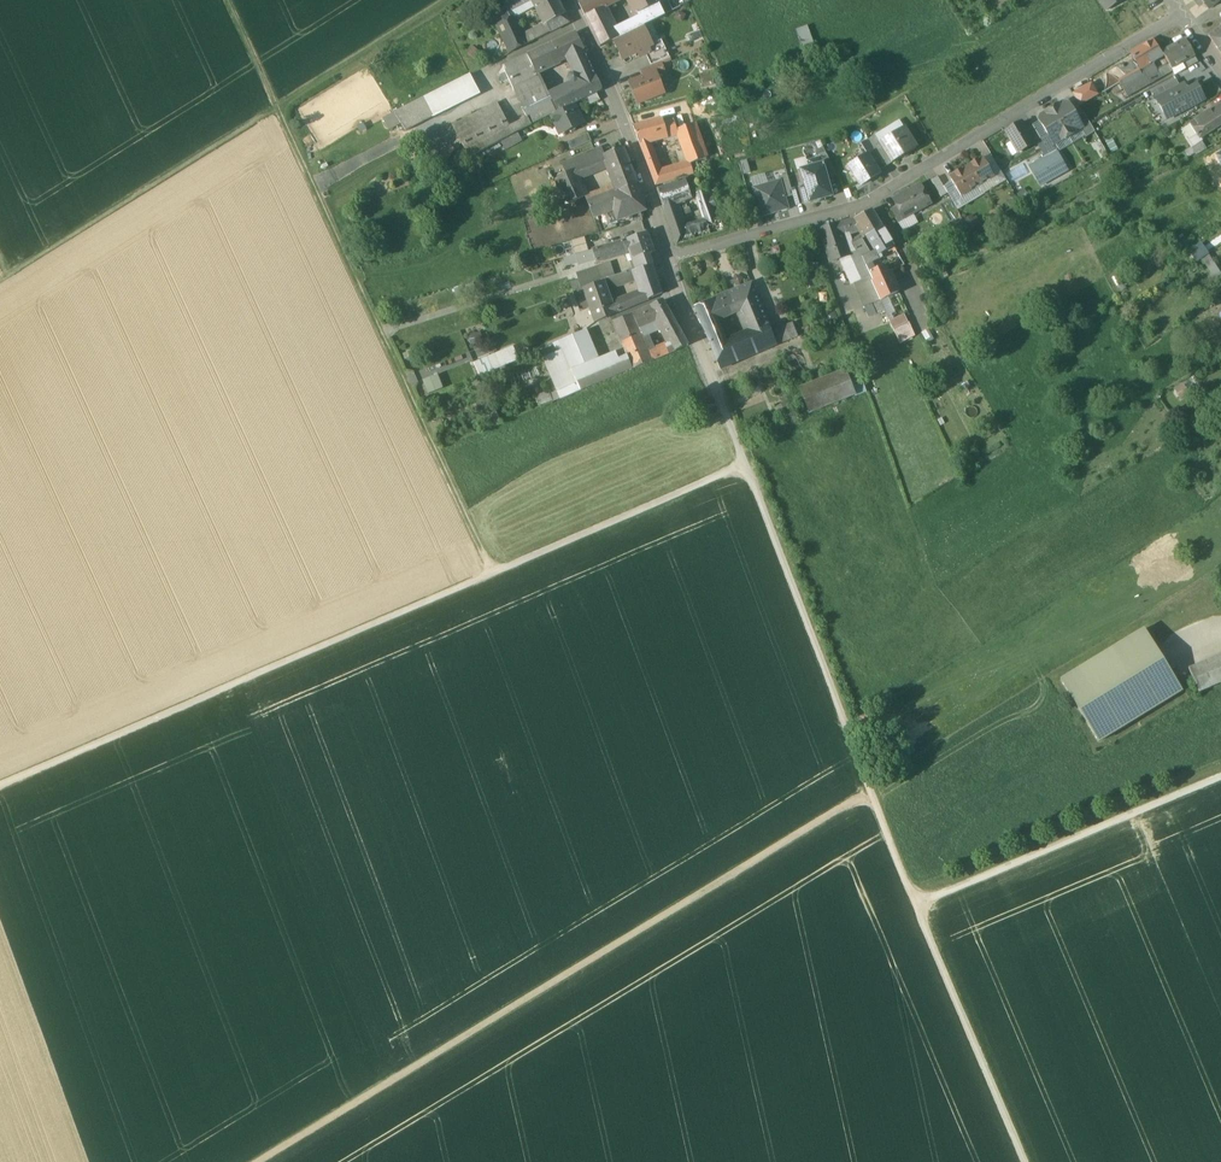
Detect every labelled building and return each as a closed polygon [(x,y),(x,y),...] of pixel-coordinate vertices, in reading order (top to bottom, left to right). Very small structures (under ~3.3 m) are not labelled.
[(503,4),(508,14),(509,13),(524,5),(534,0),(512,0),(503,4)] [(524,5),(526,10),(537,5),(534,0),(524,5)] [(537,5),(542,15),(561,5),(558,0),(534,0),(537,5)] [(579,4),(586,18),(605,9),(600,0),(587,0),(579,4)] [(605,9),(622,0),(600,0),(605,9)] [(639,18),(643,26),(665,16),(665,15),(659,4),(660,4),(658,0),(630,0),(639,18)] [(659,4),(665,15),(681,7),(676,0),(668,0),(660,4),(659,4)] [(1107,10),(1123,0),(1101,0),(1107,10)] [(1198,3),(1203,3),(1204,3),(1209,9),(1220,0),(1198,0),(1198,3)] [(503,4),(489,12),(496,26),(511,18),(509,13),(508,14),(503,4)] [(561,5),(542,15),(546,24),(565,14),(561,5)] [(605,9),(586,18),(591,27),(610,18),(605,9)] [(565,14),(546,24),(551,33),(570,23),(565,14)] [(511,18),(496,26),(510,54),(525,46),(520,37),(512,18),(511,18)] [(610,18),(591,27),(601,47),(614,41),(643,26),(639,18),(615,29),(610,18)] [(546,24),(536,29),(541,38),(551,33),(546,24)] [(643,26),(614,41),(623,59),(638,52),(641,57),(646,55),(651,52),(648,47),(652,45),(652,44),(643,26)] [(811,26),(798,29),(802,46),(815,43),(811,26)] [(1209,36),(1220,52),(1220,27),(1209,36)] [(536,29),(520,37),(525,46),(541,38),(536,29)] [(576,33),(552,44),(561,61),(567,58),(576,54),(577,56),(585,52),(576,33)] [(1154,39),(1132,52),(1134,56),(1133,57),(1134,58),(1135,57),(1142,69),(1154,63),(1164,56),(1162,52),(1154,39)] [(1185,39),(1162,52),(1164,56),(1172,68),(1182,63),(1195,56),(1195,55),(1185,39)] [(662,40),(652,44),(652,45),(648,47),(651,52),(646,55),(651,66),(662,62),(671,59),(662,40)] [(552,44),(528,56),(536,73),(537,73),(561,61),(552,44)] [(577,56),(576,54),(567,58),(574,74),(570,76),(569,79),(571,83),(571,84),(578,81),(586,77),(580,65),(589,61),(585,52),(577,56)] [(1195,56),(1182,63),(1186,69),(1199,62),(1195,55),(1195,56)] [(528,56),(503,67),(515,91),(539,80),(540,79),(537,73),(536,73),(528,56)] [(603,91),(589,61),(580,65),(586,77),(578,81),(571,84),(580,102),(585,99),(597,93),(603,91)] [(651,66),(642,70),(645,78),(656,73),(657,76),(666,72),(662,62),(651,66)] [(1143,70),(1120,83),(1128,97),(1159,80),(1155,73),(1159,71),(1154,63),(1142,69),(1143,70)] [(1182,63),(1172,68),(1174,71),(1176,75),(1186,69),(1182,63)] [(1159,71),(1155,73),(1159,80),(1174,71),(1172,68),(1169,65),(1159,71)] [(645,78),(631,83),(639,103),(663,93),(657,76),(656,73),(645,78)] [(471,75),(425,98),(435,118),(481,95),(471,75)] [(1093,79),(1071,93),(1080,106),(1101,93),(1093,79)] [(539,80),(515,91),(523,108),(546,97),(546,96),(547,96),(539,80)] [(1177,81),(1164,87),(1167,94),(1180,87),(1177,81)] [(571,84),(557,91),(566,109),(574,105),(580,102),(571,84)] [(1197,86),(1188,91),(1194,102),(1195,104),(1204,99),(1197,86)] [(1167,94),(1162,97),(1167,106),(1162,108),(1167,119),(1177,114),(1176,111),(1194,102),(1188,91),(1187,88),(1182,91),(1180,87),(1167,94)] [(547,96),(546,96),(546,97),(523,108),(522,108),(527,118),(531,126),(552,116),(566,109),(557,91),(547,96)] [(597,93),(585,99),(588,106),(601,100),(597,93)] [(425,98),(395,113),(406,132),(435,118),(425,98)] [(1069,103),(1065,102),(1059,106),(1059,105),(1052,108),(1069,136),(1075,133),(1075,132),(1081,128),(1082,127),(1077,119),(1078,118),(1077,117),(1069,103)] [(498,103),(453,126),(469,159),(501,142),(513,135),(509,127),(506,119),(498,103)] [(1190,123),(1191,124),(1197,134),(1197,135),(1198,136),(1200,139),(1220,126),(1220,104),(1211,110),(1190,123)] [(566,109),(552,116),(558,127),(561,126),(564,133),(568,131),(569,131),(572,133),(575,131),(576,128),(576,127),(583,124),(574,105),(566,109)] [(1069,136),(1052,108),(1046,112),(1047,113),(1041,116),(1040,121),(1048,134),(1049,135),(1050,135),(1055,143),(1062,139),(1063,140),(1069,136)] [(1084,113),(1077,117),(1078,118),(1077,119),(1082,127),(1081,128),(1087,137),(1095,132),(1084,113)] [(512,116),(506,119),(509,127),(516,124),(512,116)] [(516,124),(509,127),(513,135),(518,132),(531,126),(527,118),(516,124)] [(663,118),(634,126),(640,144),(643,152),(652,149),(649,141),(668,135),(677,132),(674,122),(674,121),(664,124),(663,118)] [(1021,122),(1006,131),(1013,142),(1019,152),(1034,144),(1034,143),(1026,130),(1021,122)] [(1191,124),(1182,130),(1189,140),(1197,135),(1197,134),(1191,124)] [(1033,125),(1026,130),(1034,143),(1041,139),(1033,125)] [(695,126),(679,131),(691,164),(707,158),(695,126)] [(880,142),(884,148),(893,163),(917,148),(904,127),(880,142)] [(513,135),(501,142),(505,150),(522,141),(518,132),(513,135)] [(588,134),(568,142),(572,150),(592,141),(588,134)] [(1048,134),(1041,139),(1051,155),(1057,151),(1060,150),(1055,143),(1050,135),(1049,135),(1048,134)] [(876,135),(869,139),(877,152),(884,148),(880,142),(876,135)] [(869,139),(861,144),(868,155),(868,154),(875,165),(882,160),(877,152),(869,139)] [(1202,141),(1192,147),(1197,155),(1207,149),(1202,141)] [(1019,152),(1013,142),(1007,145),(1013,156),(1019,152)] [(605,155),(605,156),(609,166),(615,182),(634,174),(634,173),(634,172),(633,172),(624,149),(624,148),(624,147),(605,155)] [(602,148),(562,165),(566,174),(575,170),(578,179),(609,166),(605,156),(605,155),(602,148)] [(884,148),(877,152),(882,160),(886,167),(893,163),(884,148)] [(652,149),(643,152),(646,161),(656,157),(652,149)] [(1051,155),(1046,157),(1046,158),(1031,166),(1041,185),(1068,170),(1057,151),(1051,155)] [(868,155),(849,166),(861,186),(880,174),(875,165),(868,154),(868,155)] [(992,155),(984,158),(995,176),(980,185),(985,194),(1007,181),(992,155)] [(656,157),(646,161),(656,185),(657,185),(665,183),(661,173),(656,157)] [(984,157),(969,166),(980,185),(995,176),(984,158),(984,157)] [(821,158),(812,161),(810,164),(810,167),(822,164),(821,158)] [(830,162),(823,164),(828,178),(837,176),(830,162)] [(691,164),(661,173),(665,183),(694,174),(691,164)] [(810,167),(801,170),(806,187),(810,201),(810,203),(833,196),(828,178),(823,164),(822,164),(810,167)] [(969,166),(950,177),(952,180),(961,196),(980,185),(969,166)] [(1112,167),(1098,174),(1102,181),(1116,174),(1112,167)] [(566,174),(558,177),(569,204),(586,197),(578,179),(575,170),(566,174)] [(634,174),(615,182),(618,191),(638,183),(634,173),(634,174)] [(787,175),(779,177),(780,181),(781,181),(785,198),(793,196),(792,191),(787,175)] [(686,179),(657,189),(658,189),(657,189),(673,232),(684,229),(676,206),(675,203),(684,199),(692,197),(690,193),(686,179)] [(952,180),(944,187),(958,210),(985,194),(980,185),(961,196),(952,180)] [(780,181),(754,189),(762,216),(788,209),(785,198),(780,181)] [(618,191),(608,195),(609,196),(614,210),(618,222),(629,218),(630,221),(634,219),(633,216),(647,211),(638,185),(638,184),(638,183),(618,191)] [(855,184),(845,190),(849,197),(860,190),(855,184)] [(806,187),(792,191),(793,196),(796,205),(810,201),(806,187)] [(908,192),(907,191),(902,194),(902,195),(894,200),(897,206),(904,218),(905,218),(931,204),(925,193),(923,195),(918,187),(908,192)] [(710,189),(697,194),(706,219),(719,214),(710,189)] [(609,196),(589,204),(594,218),(614,210),(609,196)] [(904,218),(897,206),(891,210),(899,223),(906,220),(905,218),(904,218)] [(873,209),(856,219),(861,229),(864,234),(866,236),(883,226),(882,226),(873,211),(873,209)] [(684,229),(673,232),(677,245),(725,232),(721,218),(684,229)] [(856,219),(843,222),(846,233),(861,229),(856,219)] [(843,222),(820,230),(831,262),(840,259),(850,256),(843,234),(846,233),(843,222)] [(883,226),(866,236),(875,251),(878,256),(881,254),(882,256),(888,251),(886,251),(894,246),(892,242),(891,241),(883,227),(883,226)] [(648,233),(628,240),(631,251),(634,260),(649,255),(650,255),(655,253),(648,233)] [(850,256),(840,259),(852,285),(864,280),(855,261),(851,253),(856,251),(850,242),(850,241),(846,233),(843,234),(850,256)] [(864,234),(850,241),(850,242),(856,251),(851,253),(855,261),(863,258),(871,253),(863,239),(866,237),(866,236),(864,234)] [(628,240),(592,250),(595,260),(596,261),(603,259),(626,252),(631,251),(628,240)] [(592,250),(576,255),(578,263),(579,265),(595,260),(592,250)] [(631,251),(626,252),(629,261),(633,260),(634,260),(631,251)] [(871,253),(863,258),(871,277),(874,282),(887,275),(883,268),(877,271),(873,263),(883,258),(882,256),(881,254),(878,256),(875,251),(871,253)] [(576,255),(564,258),(566,266),(578,263),(576,255)] [(649,255),(634,260),(633,260),(637,270),(637,271),(653,265),(650,255),(649,255)] [(1210,256),(1204,261),(1217,281),(1220,279),(1220,272),(1210,256)] [(871,277),(863,258),(855,261),(864,280),(871,277)] [(902,259),(896,263),(899,268),(905,265),(902,259)] [(611,262),(597,267),(602,282),(604,282),(604,281),(614,278),(616,278),(615,276),(611,262)] [(653,265),(637,271),(637,270),(636,271),(635,271),(637,278),(641,288),(644,289),(659,284),(653,265)] [(597,267),(577,274),(579,281),(582,290),(586,288),(602,282),(597,267)] [(616,278),(614,278),(604,281),(604,282),(607,288),(616,285),(637,278),(635,271),(636,271),(635,269),(615,276),(616,278)] [(874,282),(872,282),(881,300),(899,291),(891,273),(887,275),(874,282)] [(871,277),(864,280),(866,285),(872,282),(874,282),(871,277)] [(579,281),(571,283),(574,292),(582,290),(579,281)] [(612,305),(610,299),(607,288),(604,282),(602,282),(586,288),(593,307),(598,321),(620,312),(643,302),(649,300),(645,292),(636,295),(617,303),(612,305)] [(866,285),(857,288),(864,307),(881,300),(872,282),(866,285)] [(659,284),(644,289),(645,292),(649,300),(663,294),(659,284)] [(752,284),(729,294),(737,312),(740,311),(750,333),(769,325),(752,284)] [(574,292),(573,292),(580,311),(593,307),(586,288),(574,292)] [(729,294),(695,308),(706,334),(716,329),(713,322),(717,321),(737,312),(729,294)] [(673,318),(664,301),(633,314),(640,329),(657,321),(661,320),(662,323),(673,318)] [(633,314),(613,322),(620,337),(623,345),(628,356),(633,369),(654,361),(650,352),(644,337),(640,329),(633,314)] [(904,316),(891,322),(894,329),(907,323),(904,316)] [(684,338),(680,329),(673,318),(662,323),(661,320),(657,321),(663,332),(666,330),(668,334),(672,343),(676,351),(689,346),(684,338)] [(717,321),(713,322),(716,329),(720,338),(723,345),(726,344),(717,321)] [(790,324),(772,332),(769,326),(776,344),(777,345),(796,337),(790,324)] [(769,325),(750,333),(726,344),(723,345),(720,338),(710,342),(721,369),(777,345),(776,344),(769,326),(769,325)] [(716,329),(706,334),(710,342),(720,338),(716,329)] [(585,330),(560,341),(568,360),(568,361),(594,350),(585,330)] [(911,330),(897,336),(900,344),(914,337),(911,330)] [(560,341),(554,344),(554,345),(562,363),(568,360),(560,341)] [(672,343),(650,352),(654,360),(676,351),(672,343)] [(554,345),(532,355),(537,367),(545,365),(547,369),(562,363),(554,345)] [(513,346),(474,363),(480,377),(519,360),(513,346)] [(594,350),(568,361),(572,370),(597,359),(594,350)] [(616,353),(598,361),(606,380),(633,369),(628,356),(619,359),(616,353)] [(795,354),(784,359),(795,385),(806,380),(795,354)] [(597,359),(572,370),(581,391),(606,380),(598,361),(597,359)] [(506,365),(500,368),(505,379),(511,376),(506,365)] [(572,370),(554,382),(561,399),(581,391),(572,370)] [(846,371),(800,390),(809,413),(855,394),(846,371)] [(424,379),(429,393),(445,388),(440,374),(424,379)] [(503,382),(495,385),(498,393),(506,389),(503,382)] [(554,382),(546,384),(554,402),(561,399),(554,382)] [(1182,384),(1175,389),(1181,398),(1188,393),(1182,384)] [(788,399),(775,408),(787,423),(799,415),(788,399)] [(494,406),(482,411),(488,428),(500,423),(494,406)] [(1182,691),(1144,629),(1061,680),(1099,742),(1182,691)] [(1189,669),(1199,692),(1220,683),(1220,655),(1189,669)]
